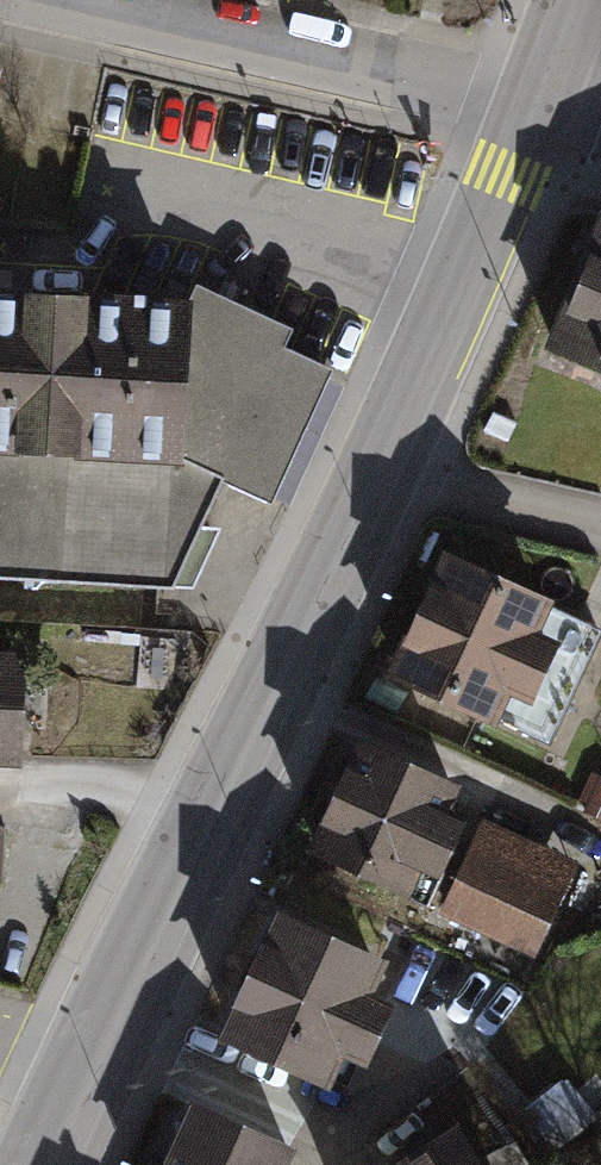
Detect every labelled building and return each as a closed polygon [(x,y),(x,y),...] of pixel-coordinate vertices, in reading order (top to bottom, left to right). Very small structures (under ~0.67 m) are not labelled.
[(600,220),(545,357),(600,380),(600,220)] [(170,587),(222,474),(272,498),(332,368),(283,346),(293,324),(198,281),(192,295),(59,287),(0,283),(0,576),(170,587)] [(599,633),(442,560),(384,683),(541,756),(599,633)] [(27,768),(33,655),(0,654),(0,767),(27,768)] [(478,797),(357,744),(307,858),(428,911),(478,797)] [(599,777),(583,813),(600,821),(600,778),(599,777)] [(578,865),(483,821),(439,916),(534,960),(578,865)] [(385,968),(275,919),(217,1049),(325,1097),(340,1064),(364,1075),(391,1014),(369,1004),(385,968)] [(475,974),(431,954),(392,1036),(436,1057),(475,974)] [(189,1109),(163,1164),(289,1164),(293,1157),(189,1109)] [(455,1133),(406,1164),(475,1164),(455,1133)]
